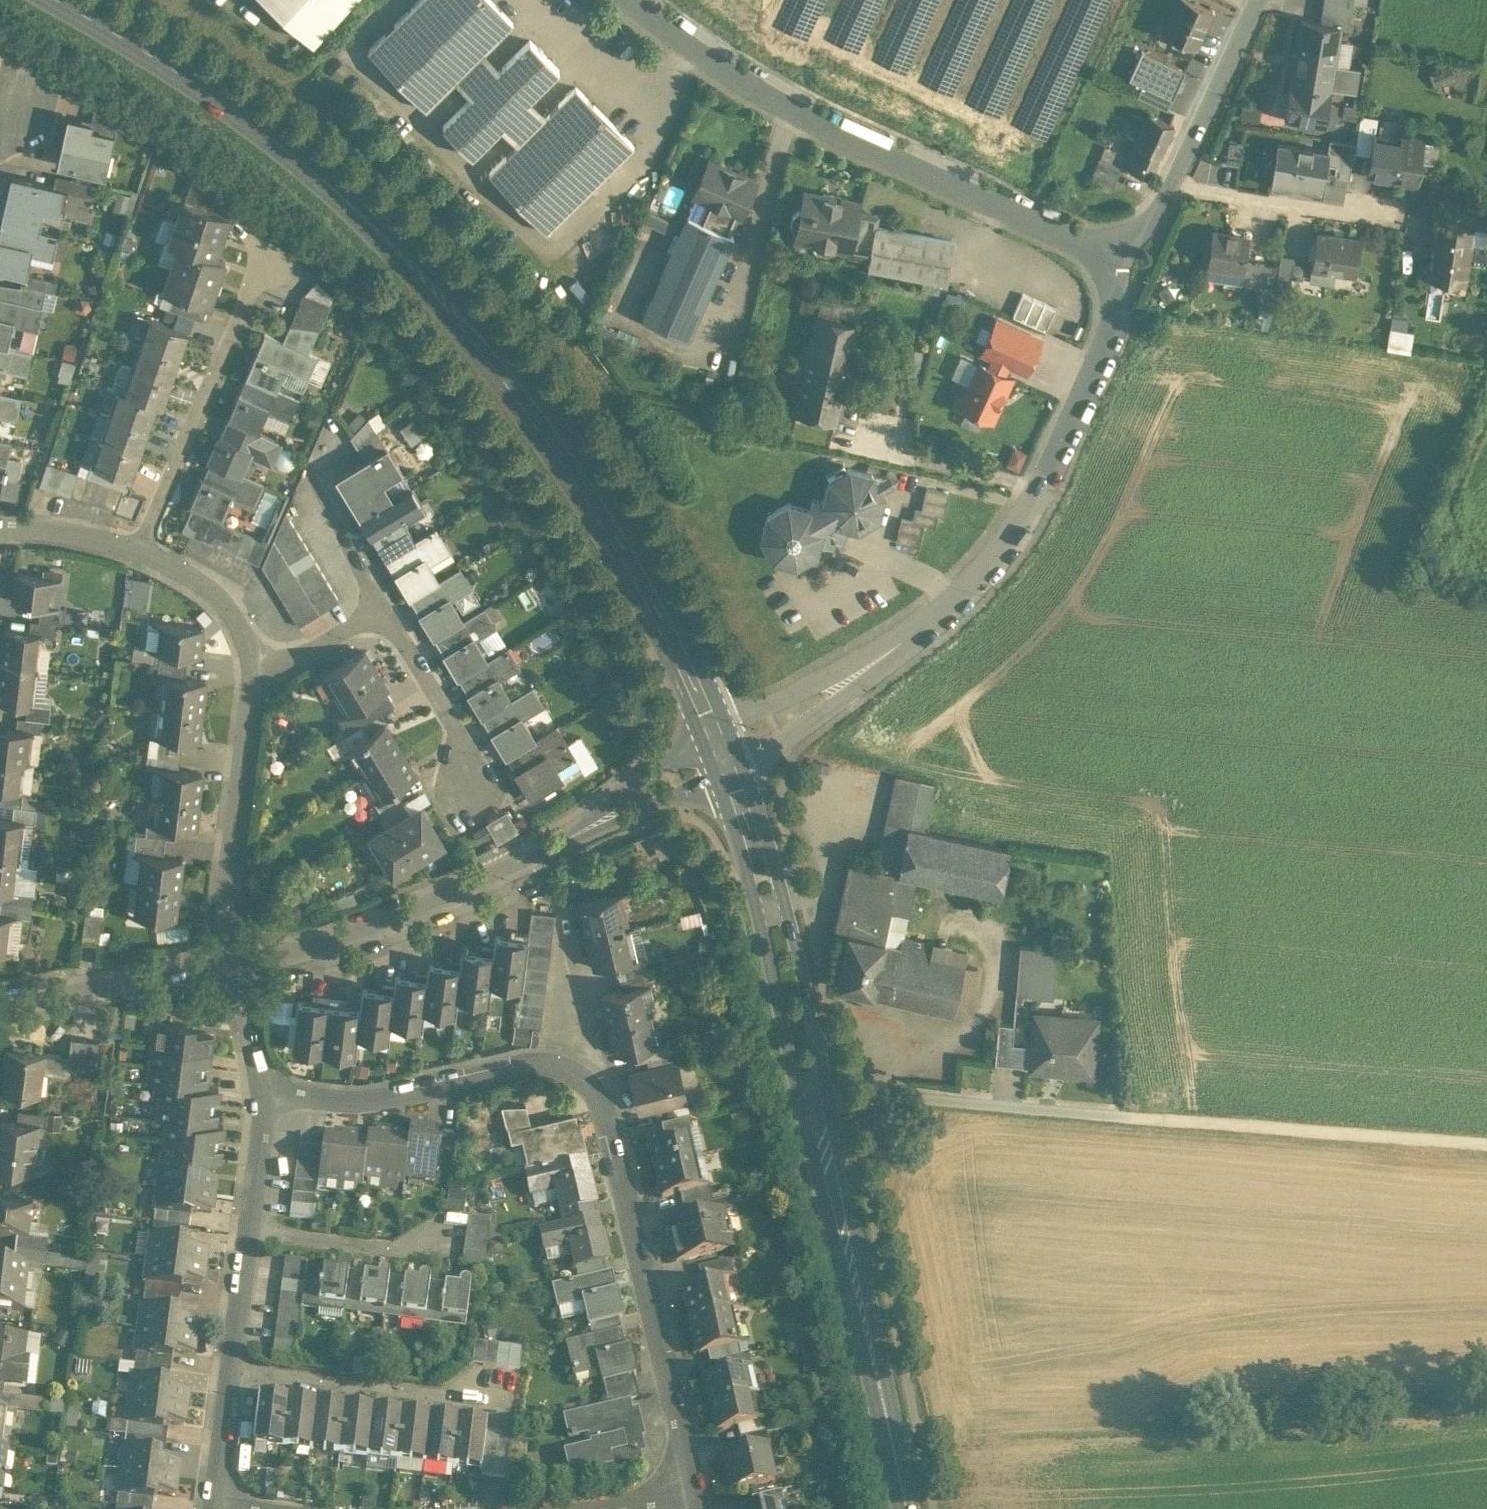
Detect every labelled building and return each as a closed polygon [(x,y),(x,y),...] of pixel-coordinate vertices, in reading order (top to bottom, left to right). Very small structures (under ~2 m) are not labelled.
[(313,39),(349,0),(269,0),(313,39)] [(368,49),(426,108),(455,79),(472,96),(501,67),(484,50),(513,21),(492,0),(418,0),(368,49)] [(1194,0),(1180,0),(1172,18),(1171,17),(1164,32),(1195,46),(1212,9),(1194,0)] [(1320,21),(1341,25),(1348,26),(1352,0),(1323,0),(1320,21)] [(1320,21),(1301,18),(1293,65),(1284,118),(1325,125),(1325,123),(1334,124),(1338,104),(1328,103),(1331,88),(1341,25),(1320,21)] [(472,96),(443,125),(472,154),(530,97),(559,68),(530,39),(501,67),(472,96)] [(1185,69),(1142,49),(1129,77),(1172,97),(1185,69)] [(1360,67),(1344,65),(1340,88),(1356,91),(1360,67)] [(576,85),(547,114),(530,97),(501,126),(518,143),(489,171),(547,230),(634,144),(576,85)] [(115,122),(94,108),(90,122),(91,122),(90,128),(113,133),(115,122)] [(1174,124),(1149,113),(1135,142),(1142,144),(1134,161),(1131,168),(1149,176),(1160,153),(1161,153),(1174,124)] [(1377,117),(1361,114),(1354,151),(1369,153),(1372,136),(1374,137),(1377,117)] [(90,122),(69,117),(59,162),(74,166),(104,173),(113,133),(90,128),(91,122),(90,122)] [(1419,138),(1401,135),(1402,129),(1401,129),(1399,141),(1400,141),(1394,177),(1412,180),(1413,171),(1414,171),(1418,169),(1421,150),(1418,147),(1417,147),(1419,138)] [(1374,137),(1372,136),(1369,153),(1366,172),(1394,177),(1400,141),(1399,141),(1374,137)] [(1241,141),(1229,139),(1225,161),(1237,164),(1241,141)] [(1278,141),(1271,183),(1322,192),(1329,150),(1278,141)] [(1135,142),(1128,158),(1134,161),(1142,144),(1135,142)] [(757,179),(709,158),(693,194),(697,195),(688,215),(728,232),(745,196),(749,198),(757,179)] [(1092,182),(1111,189),(1119,165),(1113,163),(1099,158),(1092,182)] [(104,173),(74,166),(71,177),(101,184),(104,173)] [(71,177),(56,174),(54,186),(69,189),(69,191),(98,197),(101,184),(71,177)] [(54,186),(12,176),(2,221),(37,229),(42,207),(64,212),(69,191),(69,189),(54,186)] [(212,193),(191,179),(185,199),(207,207),(212,193)] [(1461,187),(1430,182),(1427,202),(1457,206),(1461,187)] [(841,194),(824,191),(823,195),(804,191),(801,208),(798,207),(793,212),(791,222),(794,229),(797,230),(796,236),(812,239),(812,243),(815,248),(828,250),(833,247),(834,243),(850,247),(851,247),(858,211),(860,202),(840,198),(841,194)] [(207,207),(185,199),(178,220),(221,235),(221,234),(224,226),(227,224),(230,215),(207,207)] [(648,210),(645,221),(671,229),(674,218),(648,210)] [(878,214),(858,211),(851,247),(850,247),(850,250),(870,254),(876,225),(878,214)] [(162,214),(155,232),(163,236),(170,218),(162,214)] [(728,232),(688,215),(643,317),(688,337),(734,235),(728,232)] [(178,220),(177,220),(170,241),(180,245),(180,244),(214,256),(214,255),(217,247),(220,246),(223,235),(221,234),(221,235),(178,220)] [(1466,220),(1463,237),(1471,239),(1471,240),(1486,242),(1486,223),(1466,220)] [(2,222),(0,230),(0,269),(23,274),(25,275),(25,273),(30,250),(54,256),(59,235),(37,229),(2,221),(2,222)] [(954,240),(876,225),(870,254),(868,265),(947,280),(954,240)] [(1248,236),(1212,229),(1207,263),(1242,269),(1243,269),(1245,260),(1248,236)] [(1361,238),(1316,231),(1311,265),(1356,271),(1361,238)] [(1463,237),(1434,233),(1434,234),(1433,244),(1432,244),(1432,246),(1433,246),(1430,260),(1430,261),(1428,275),(1427,275),(1427,276),(1464,282),(1464,280),(1470,240),(1471,240),(1471,239),(1463,237)] [(214,256),(180,244),(180,245),(173,265),(216,280),(217,280),(220,271),(222,269),(225,259),(214,255),(214,256)] [(1294,254),(1280,252),(1278,265),(1276,280),(1290,282),(1291,275),(1293,261),(1294,254)] [(1262,262),(1245,260),(1243,269),(1242,269),(1240,282),(1258,285),(1262,262)] [(1305,263),(1293,261),(1291,275),(1302,277),(1305,263)] [(1278,265),(1262,262),(1258,285),(1275,287),(1276,280),(1278,265)] [(216,280),(173,265),(165,288),(174,291),(209,303),(212,291),(215,290),(218,280),(217,280),(216,280)] [(49,278),(25,273),(25,275),(23,274),(21,286),(22,286),(46,289),(49,278)] [(0,283),(0,296),(19,300),(22,286),(21,286),(0,283)] [(8,346),(8,345),(13,323),(37,329),(46,289),(22,286),(19,300),(0,296),(0,344),(8,346)] [(1013,312),(1046,327),(1057,306),(1023,290),(1013,312)] [(209,303),(174,291),(169,307),(203,319),(209,303)] [(330,302),(304,292),(299,304),(325,315),(330,302)] [(862,304),(822,295),(818,314),(858,323),(862,304)] [(325,315),(299,304),(290,324),(319,328),(325,315)] [(858,323),(818,314),(813,339),(852,347),(858,323)] [(187,330),(152,318),(144,344),(179,355),(187,330)] [(991,366),(979,361),(960,405),(991,419),(1011,375),(1003,372),(1008,361),(1027,370),(1041,341),(996,320),(982,349),(996,356),(991,366)] [(1390,323),(1386,345),(1410,350),(1414,328),(1390,323)] [(319,328),(290,324),(283,340),(309,352),(319,328)] [(283,340),(265,332),(246,375),(277,389),(277,388),(286,367),(309,377),(318,356),(309,352),(283,340)] [(852,347),(813,339),(797,412),(836,421),(852,347)] [(0,344),(0,381),(3,368),(27,373),(32,351),(8,345),(8,346),(0,344)] [(179,355),(144,344),(135,368),(170,380),(179,355)] [(170,380),(135,368),(127,392),(127,393),(156,402),(156,403),(162,405),(170,380)] [(277,389),(246,375),(228,417),(258,431),(259,430),(268,409),(290,419),(299,398),(277,388),(277,389)] [(156,402),(127,393),(127,392),(121,390),(112,415),(147,427),(156,403),(156,402)] [(16,418),(22,395),(0,391),(0,415),(16,418)] [(147,427),(112,415),(104,440),(139,452),(147,427)] [(258,431),(228,417),(209,459),(240,473),(240,472),(249,452),(272,461),(281,440),(259,430),(258,431)] [(387,446),(371,420),(353,439),(365,459),(387,446)] [(3,478),(3,475),(5,475),(7,469),(5,468),(11,440),(0,438),(0,478),(3,478)] [(139,452),(104,440),(96,464),(91,463),(87,475),(88,475),(99,479),(111,483),(123,487),(130,489),(131,485),(129,481),(139,452)] [(1006,461),(1018,467),(1027,449),(1014,443),(1006,461)] [(365,459),(337,477),(362,517),(392,498),(380,478),(399,467),(387,446),(365,459)] [(209,459),(191,502),(193,503),(221,516),(231,494),(253,503),(263,482),(240,472),(240,473),(209,459)] [(829,478),(824,500),(813,498),(810,508),(788,502),(768,514),(762,536),(774,557),(796,563),(816,551),(819,540),(834,544),(843,538),(846,524),(857,527),(878,515),(884,493),(872,473),(849,467),(848,467),(844,460),(827,470),(831,477),(829,478)] [(47,461),(39,484),(57,490),(64,467),(47,461)] [(76,471),(64,467),(57,490),(69,494),(76,471)] [(87,475),(76,471),(69,494),(80,498),(88,475),(87,475)] [(99,479),(88,475),(80,498),(92,502),(99,479)] [(111,483),(99,479),(92,502),(103,506),(111,483)] [(123,487),(111,483),(103,506),(116,510),(123,487)] [(949,492),(927,486),(921,509),(938,513),(944,515),(949,492)] [(130,489),(123,487),(116,510),(136,517),(145,495),(130,489)] [(392,498),(362,517),(386,556),(386,557),(415,539),(402,518),(423,505),(411,487),(392,498)] [(221,516),(193,503),(182,529),(213,543),(223,520),(220,519),(221,516)] [(921,509),(915,508),(912,519),(924,522),(935,525),(938,513),(921,509)] [(298,530),(286,511),(285,511),(274,537),(277,543),(298,530)] [(912,519),(902,517),(896,540),(919,545),(924,522),(912,519)] [(223,520),(213,543),(225,547),(234,525),(223,520)] [(245,530),(234,525),(225,547),(236,552),(245,530)] [(415,539),(386,557),(410,596),(439,579),(426,558),(447,545),(436,526),(415,539)] [(245,530),(236,552),(247,557),(256,535),(245,530)] [(298,530),(277,543),(283,553),(304,540),(298,530)] [(256,535),(247,557),(258,562),(268,540),(256,535)] [(277,543),(274,537),(262,564),(269,575),(289,562),(283,553),(277,543)] [(304,540),(283,553),(289,562),(309,550),(304,540)] [(309,550),(289,562),(295,572),(315,560),(309,550)] [(315,560),(295,572),(301,582),(321,569),(315,560)] [(289,562),(269,575),(275,585),(295,572),(289,562)] [(439,579),(410,596),(434,636),(463,618),(450,597),(471,584),(460,566),(439,579)] [(321,569),(301,582),(307,592),(327,579),(321,569)] [(50,576),(19,572),(15,600),(41,603),(47,604),(50,576)] [(295,572),(275,585),(280,594),(301,582),(295,572)] [(123,601),(146,603),(149,576),(126,574),(123,601)] [(327,579),(307,592),(313,602),(333,589),(327,579)] [(301,582),(280,594),(286,604),(307,592),(301,582)] [(333,589),(313,602),(319,612),(340,599),(333,589)] [(307,592),(286,604),(292,614),(313,602),(307,592)] [(313,602),(292,614),(299,624),(319,612),(313,602)] [(47,604),(41,603),(39,619),(57,621),(64,622),(67,606),(59,605),(47,604)] [(463,618),(434,636),(458,676),(487,658),(474,637),(495,625),(484,606),(463,618)] [(39,619),(31,618),(29,630),(38,631),(38,632),(55,634),(57,621),(39,619)] [(202,627),(154,621),(153,622),(148,621),(147,630),(152,631),(150,649),(160,650),(188,654),(198,655),(202,627)] [(29,630),(6,627),(2,663),(34,667),(38,632),(38,631),(29,630)] [(487,658),(458,676),(482,715),(511,697),(498,677),(519,664),(508,645),(487,658)] [(188,654),(160,650),(159,662),(187,665),(188,654)] [(363,650),(329,671),(352,709),(386,689),(387,688),(363,650)] [(187,665),(159,662),(157,674),(185,677),(187,665)] [(2,663),(0,676),(0,699),(28,703),(29,703),(29,702),(34,667),(2,663)] [(185,677),(157,674),(157,675),(163,676),(159,705),(153,705),(153,706),(159,706),(201,712),(205,680),(185,677)] [(511,697),(482,715),(506,755),(535,737),(522,716),(543,703),(532,685),(511,697)] [(352,709),(340,717),(349,732),(362,724),(395,704),(386,689),(352,709)] [(51,704),(29,702),(29,703),(28,703),(26,716),(41,718),(49,719),(51,704)] [(201,712),(159,706),(156,733),(150,732),(150,734),(160,735),(183,738),(197,740),(201,712)] [(26,716),(18,715),(16,727),(28,729),(28,730),(40,731),(41,718),(26,716)] [(349,732),(327,745),(334,756),(344,750),(343,749),(368,734),(362,724),(349,732)] [(368,734),(343,749),(344,750),(354,744),(369,769),(359,775),(360,776),(401,751),(385,724),(368,734)] [(535,737),(506,755),(531,796),(581,765),(556,724),(535,737)] [(0,725),(0,757),(20,760),(24,760),(28,730),(28,729),(16,727),(0,725)] [(183,738),(160,735),(157,754),(180,757),(183,738)] [(401,751),(360,776),(360,777),(370,771),(384,793),(374,799),(374,800),(395,788),(415,776),(401,751)] [(180,757),(157,754),(147,753),(146,765),(154,767),(154,766),(179,769),(180,757)] [(0,757),(0,786),(17,788),(20,760),(0,757)] [(179,769),(154,766),(154,767),(151,794),(198,800),(202,772),(179,769)] [(920,779),(896,774),(886,822),(908,826),(909,827),(920,779)] [(920,779),(909,827),(924,830),(934,782),(920,779)] [(0,786),(0,803),(14,804),(36,807),(37,796),(23,794),(23,789),(17,788),(0,786)] [(395,788),(374,800),(382,814),(403,802),(395,788)] [(198,800),(151,794),(147,822),(175,825),(195,828),(198,800)] [(382,814),(379,816),(385,827),(396,820),(409,812),(403,802),(382,814)] [(36,807),(14,804),(12,817),(21,818),(21,819),(25,820),(35,821),(37,807),(36,807)] [(409,812),(396,820),(418,856),(442,841),(420,806),(409,812)] [(478,838),(493,830),(498,839),(527,823),(523,814),(513,819),(507,807),(471,827),(478,838)] [(0,816),(0,852),(21,855),(25,820),(21,819),(21,818),(12,817),(0,816)] [(418,856),(396,820),(385,827),(372,835),(394,870),(418,856)] [(175,825),(147,822),(145,834),(166,836),(165,837),(173,838),(175,825)] [(908,826),(886,822),(881,844),(903,849),(908,826)] [(634,836),(642,860),(678,848),(670,825),(634,836)] [(909,827),(908,826),(903,849),(898,873),(900,874),(915,877),(1000,895),(1010,848),(924,830),(909,827)] [(145,834),(136,833),(134,852),(163,856),(165,837),(166,836),(145,834)] [(881,844),(876,867),(850,861),(837,921),(838,921),(836,933),(848,936),(849,936),(849,933),(885,942),(900,874),(898,873),(903,849),(881,844)] [(0,852),(0,888),(2,888),(16,890),(16,889),(21,855),(0,852)] [(163,856),(134,852),(134,853),(146,855),(143,881),(131,879),(131,880),(143,882),(179,886),(182,858),(163,856)] [(915,877),(900,874),(885,942),(884,947),(899,951),(902,936),(915,877)] [(179,886),(143,882),(139,914),(175,918),(179,886)] [(34,891),(16,889),(16,890),(2,888),(1,900),(32,904),(34,891)] [(353,890),(333,898),(336,908),(357,901),(353,890)] [(616,892),(581,900),(589,935),(624,927),(616,892)] [(1,900),(0,905),(0,912),(22,915),(22,916),(31,917),(32,904),(1,900)] [(103,913),(86,911),(82,941),(99,943),(103,913)] [(555,913),(532,911),(529,928),(553,931),(555,913)] [(18,951),(22,916),(22,915),(0,912),(0,949),(18,951)] [(624,927),(589,935),(596,967),(616,962),(632,958),(631,957),(624,927)] [(553,931),(529,928),(529,932),(528,941),(551,944),(553,931)] [(529,932),(516,930),(515,937),(513,951),(526,953),(528,941),(529,932)] [(885,942),(849,933),(849,936),(848,936),(836,986),(873,994),(874,993),(889,997),(899,951),(884,947),(885,942)] [(515,937),(495,935),(494,947),(495,947),(492,968),(490,981),(491,981),(522,985),(526,953),(513,951),(515,937)] [(933,939),(929,955),(917,953),(919,940),(902,936),(899,951),(889,997),(966,1014),(974,981),(961,978),(968,946),(933,939)] [(551,944),(528,941),(526,952),(550,955),(551,944)] [(494,947),(482,945),(481,952),(479,966),(492,968),(495,947),(494,947)] [(481,952),(462,949),(461,959),(459,981),(457,996),(488,1000),(491,981),(490,981),(492,968),(479,966),(481,952)] [(550,955),(526,952),(525,964),(548,967),(550,955)] [(643,954),(631,957),(632,958),(616,962),(620,977),(647,971),(643,954)] [(461,959),(449,958),(448,964),(446,979),(459,981),(461,959)] [(448,964),(429,962),(428,971),(428,972),(425,993),(423,1008),(424,1008),(455,1012),(457,996),(459,981),(446,979),(448,964)] [(548,967),(525,964),(523,976),(547,979),(548,967)] [(428,971),(416,970),(415,977),(413,991),(425,993),(428,972),(428,971)] [(647,971),(620,977),(623,989),(639,985),(639,987),(650,984),(647,971)] [(415,977),(396,974),(394,984),(395,984),(392,1006),(390,1021),(391,1021),(422,1025),(424,1008),(423,1008),(425,993),(413,991),(415,977)] [(547,979),(523,976),(522,985),(522,988),(545,991),(547,979)] [(394,984),(383,983),(382,989),(380,1004),(392,1006),(395,984),(394,984)] [(623,989),(603,994),(610,1021),(645,1013),(639,987),(639,985),(623,989)] [(382,989),(362,987),(360,1007),(357,1033),(358,1033),(389,1037),(391,1021),(390,1021),(392,1006),(380,1004),(382,989)] [(545,991),(522,988),(520,1000),(544,1003),(545,991)] [(292,1010),(293,997),(274,996),(273,1009),(292,1010)] [(330,997),(318,996),(317,1002),(315,1017),(327,1018),(330,997)] [(342,999),(330,997),(327,1018),(340,1020),(342,1005),(342,999)] [(327,1018),(315,1017),(317,1002),(298,1000),(292,1047),(323,1050),(327,1018)] [(544,1003),(520,1000),(518,1011),(542,1014),(544,1003)] [(340,1020),(327,1018),(323,1050),(355,1054),(358,1033),(357,1033),(360,1007),(342,1005),(340,1020)] [(542,1014),(518,1011),(517,1023),(541,1026),(542,1014)] [(1064,1015),(1035,1012),(1033,1044),(1031,1065),(1031,1067),(1092,1072),(1094,1045),(1090,1045),(1092,1020),(1063,1017),(1064,1015)] [(645,1013),(610,1021),(617,1052),(633,1048),(653,1044),(652,1042),(645,1013)] [(193,1024),(158,1020),(154,1045),(157,1045),(157,1044),(210,1051),(212,1035),(192,1032),(193,1024)] [(1013,1042),(1015,1023),(998,1022),(995,1061),(1011,1063),(1013,1042)] [(72,1037),(69,1056),(68,1064),(82,1066),(86,1038),(72,1037)] [(99,1040),(86,1038),(82,1066),(96,1068),(99,1040)] [(664,1039),(652,1042),(653,1044),(633,1048),(636,1061),(647,1058),(647,1057),(667,1053),(667,1052),(664,1039)] [(1013,1042),(1011,1063),(1031,1065),(1033,1044),(1013,1042)] [(154,1063),(200,1070),(201,1063),(208,1064),(210,1051),(157,1044),(157,1045),(154,1063)] [(46,1052),(6,1047),(4,1067),(7,1067),(4,1089),(5,1090),(5,1085),(38,1089),(37,1093),(38,1093),(41,1071),(43,1053),(46,1053),(46,1052)] [(686,1047),(667,1052),(667,1053),(647,1057),(647,1058),(650,1069),(677,1063),(678,1064),(689,1061),(686,1047)] [(69,1056),(46,1053),(43,1053),(41,1071),(67,1074),(68,1064),(69,1056)] [(200,1070),(154,1063),(152,1081),(166,1083),(166,1082),(205,1087),(205,1086),(207,1075),(200,1074),(200,1070)] [(650,1069),(633,1073),(641,1108),(685,1097),(678,1064),(677,1063),(650,1069)] [(164,1100),(210,1105),(211,1100),(217,1100),(219,1087),(205,1086),(205,1087),(166,1082),(166,1083),(164,1100)] [(210,1105),(164,1100),(162,1118),(170,1119),(170,1118),(214,1124),(215,1123),(216,1112),(209,1111),(210,1105)] [(526,1104),(502,1105),(508,1130),(531,1124),(526,1104)] [(47,1112),(19,1108),(18,1120),(37,1122),(37,1123),(46,1124),(47,1112)] [(690,1109),(661,1115),(665,1133),(682,1129),(683,1130),(695,1128),(690,1109)] [(531,1124),(508,1130),(513,1150),(522,1148),(528,1173),(585,1159),(574,1114),(531,1124)] [(0,1118),(0,1167),(31,1170),(37,1123),(37,1122),(18,1120),(0,1118)] [(168,1136),(214,1141),(215,1136),(222,1137),(223,1124),(215,1123),(214,1124),(170,1118),(170,1119),(168,1136)] [(428,1124),(411,1122),(409,1143),(406,1170),(406,1171),(437,1175),(440,1150),(442,1133),(427,1131),(428,1124)] [(455,1128),(443,1126),(442,1133),(440,1150),(452,1152),(455,1128)] [(665,1133),(647,1137),(655,1168),(690,1160),(683,1130),(682,1129),(665,1133)] [(382,1139),(368,1137),(367,1145),(368,1145),(363,1179),(364,1179),(384,1182),(390,1133),(383,1133),(382,1139)] [(409,1143),(396,1141),(397,1134),(390,1133),(384,1182),(405,1184),(406,1171),(406,1170),(409,1143)] [(324,1137),(301,1134),(299,1146),(323,1149),(324,1139),(324,1137)] [(339,1141),(324,1139),(323,1149),(321,1161),(320,1173),(319,1181),(341,1184),(347,1136),(340,1135),(339,1141)] [(214,1141),(168,1136),(166,1153),(166,1154),(199,1158),(219,1160),(220,1148),(214,1147),(214,1141)] [(367,1145),(354,1143),(354,1137),(347,1136),(341,1184),(363,1187),(364,1179),(363,1179),(368,1145),(367,1145)] [(323,1149),(299,1146),(298,1158),(321,1161),(323,1149)] [(199,1158),(166,1154),(166,1153),(163,1153),(159,1189),(214,1196),(216,1179),(196,1177),(199,1158)] [(298,1158),(296,1170),(320,1173),(321,1161),(298,1158)] [(528,1173),(527,1173),(532,1195),(557,1189),(562,1212),(591,1205),(595,1204),(585,1159),(528,1173)] [(690,1160),(655,1168),(662,1200),(680,1195),(697,1191),(697,1190),(690,1160)] [(320,1173),(296,1170),(295,1181),(318,1185),(319,1181),(320,1173)] [(295,1181),(295,1182),(293,1193),(317,1197),(317,1196),(318,1185),(295,1181)] [(709,1187),(697,1190),(697,1191),(680,1195),(684,1210),(701,1207),(713,1204),(709,1187)] [(214,1196),(159,1189),(156,1212),(191,1217),(192,1209),(212,1212),(214,1196)] [(450,1191),(446,1209),(463,1212),(466,1194),(450,1191)] [(0,1192),(0,1238),(18,1240),(27,1241),(27,1240),(32,1196),(0,1192)] [(293,1193),(293,1194),(292,1205),(315,1208),(317,1197),(293,1193)] [(730,1200),(713,1204),(701,1207),(703,1218),(723,1213),(723,1215),(733,1212),(730,1200)] [(315,1208),(292,1205),(290,1217),(314,1220),(315,1208)] [(591,1205),(562,1212),(565,1224),(594,1217),(591,1205)] [(156,1212),(155,1212),(154,1224),(166,1226),(190,1229),(191,1217),(156,1212)] [(703,1218),(668,1226),(677,1261),(731,1249),(723,1215),(723,1213),(703,1218)] [(491,1219),(469,1216),(467,1228),(489,1231),(491,1219)] [(565,1224),(540,1230),(546,1252),(571,1246),(576,1269),(605,1262),(609,1261),(598,1216),(565,1224)] [(166,1226),(154,1224),(152,1236),(164,1237),(166,1226)] [(190,1229),(166,1226),(164,1237),(188,1241),(190,1229)] [(489,1231),(467,1228),(466,1240),(488,1243),(489,1231)] [(164,1237),(152,1236),(149,1259),(205,1267),(207,1250),(187,1247),(188,1241),(164,1237)] [(27,1241),(18,1240),(16,1253),(46,1256),(48,1242),(27,1240),(27,1241)] [(488,1243),(466,1240),(464,1252),(486,1255),(488,1243)] [(486,1255),(464,1252),(463,1264),(485,1267),(486,1255)] [(46,1256),(16,1253),(14,1265),(26,1267),(26,1268),(44,1270),(46,1256)] [(308,1261),(286,1258),(284,1270),(306,1273),(308,1261)] [(205,1267),(149,1259),(146,1283),(182,1288),(183,1281),(203,1283),(205,1267)] [(605,1262),(576,1269),(578,1281),(608,1274),(605,1262)] [(730,1262),(698,1269),(702,1284),(719,1281),(719,1282),(734,1278),(730,1262)] [(0,1264),(0,1310),(24,1313),(24,1312),(20,1311),(26,1268),(26,1267),(14,1265),(0,1264)] [(348,1273),(308,1267),(302,1309),(320,1311),(319,1318),(341,1321),(342,1314),(343,1314),(348,1273)] [(306,1273),(284,1270),(283,1281),(305,1284),(306,1273)] [(389,1278),(348,1273),(343,1314),(360,1316),(362,1307),(384,1310),(383,1319),(389,1278)] [(578,1281),(554,1287),(559,1308),(584,1303),(589,1326),(619,1319),(623,1318),(612,1273),(578,1281)] [(429,1283),(389,1278),(383,1319),(401,1321),(402,1312),(425,1315),(423,1324),(424,1324),(429,1283)] [(305,1284),(283,1281),(281,1293),(303,1296),(305,1284)] [(702,1284),(683,1289),(691,1320),(726,1312),(719,1282),(719,1281),(702,1284)] [(182,1288),(146,1283),(145,1295),(180,1299),(182,1288)] [(471,1289),(429,1283),(424,1324),(442,1327),(443,1318),(465,1321),(464,1330),(466,1330),(471,1289)] [(303,1296),(281,1293),(279,1305),(302,1308),(303,1296)] [(145,1296),(131,1294),(130,1305),(143,1307),(143,1306),(145,1296)] [(180,1299),(145,1295),(145,1296),(143,1306),(179,1311),(180,1299)] [(302,1308),(279,1305),(278,1317),(300,1320),(302,1308)] [(179,1311),(143,1306),(143,1307),(140,1330),(195,1337),(198,1321),(178,1318),(179,1311)] [(726,1312),(691,1320),(699,1355),(707,1353),(734,1347),(726,1312)] [(300,1320),(278,1317),(276,1329),(299,1332),(300,1320)] [(619,1319),(589,1326),(592,1338),(622,1331),(619,1319)] [(299,1332),(276,1329),(275,1341),(297,1344),(299,1332)] [(195,1337),(140,1330),(137,1353),(173,1358),(174,1351),(193,1354),(195,1337)] [(592,1338),(568,1344),(576,1377),(595,1372),(592,1360),(597,1358),(603,1383),(632,1376),(636,1375),(625,1330),(592,1338)] [(0,1335),(0,1384),(4,1384),(26,1387),(29,1361),(24,1360),(27,1339),(0,1335)] [(36,1388),(42,1341),(27,1339),(24,1360),(29,1361),(26,1387),(36,1388)] [(297,1344),(275,1341),(273,1353),(295,1356),(297,1344)] [(487,1344),(475,1343),(472,1365),(484,1366),(487,1344)] [(499,1346),(487,1344),(484,1366),(496,1368),(499,1346)] [(511,1347),(499,1346),(496,1368),(508,1369),(511,1347)] [(734,1347),(707,1353),(710,1365),(722,1362),(741,1358),(738,1346),(734,1347)] [(523,1349),(511,1347),(508,1369),(520,1371),(523,1349)] [(137,1353),(137,1354),(135,1365),(171,1370),(173,1358),(137,1353)] [(741,1358),(722,1362),(724,1374),(740,1370),(740,1372),(752,1369),(749,1356),(741,1358)] [(171,1370),(135,1365),(134,1377),(169,1382),(171,1370)] [(724,1374),(705,1379),(711,1406),(746,1397),(758,1395),(752,1369),(740,1372),(740,1370),(724,1374)] [(632,1376),(603,1383),(608,1406),(628,1402),(638,1399),(632,1376)] [(169,1382),(134,1377),(131,1401),(186,1408),(188,1391),(169,1389),(169,1382)] [(276,1396),(260,1395),(254,1444),(283,1447),(289,1398),(287,1398),(287,1403),(275,1402),(276,1396)] [(5,1412),(18,1414),(20,1398),(3,1396),(0,1396),(0,1410),(5,1410),(5,1412)] [(746,1397),(711,1406),(718,1433),(737,1428),(753,1425),(753,1423),(746,1397)] [(43,1401),(20,1398),(18,1414),(42,1416),(43,1401)] [(301,1405),(290,1404),(290,1398),(289,1398),(283,1447),(311,1451),(317,1401),(302,1400),(301,1405)] [(186,1408),(131,1401),(128,1424),(163,1429),(164,1422),(184,1425),(186,1408)] [(332,1403),(317,1401),(311,1451),(340,1454),(346,1405),(344,1405),(343,1410),(332,1409),(332,1403)] [(608,1406),(605,1407),(607,1418),(630,1413),(628,1402),(608,1406)] [(358,1412),(346,1410),(347,1405),(346,1405),(340,1454),(368,1458),(374,1408),(359,1406),(358,1412)] [(630,1413),(607,1418),(605,1407),(565,1417),(570,1438),(590,1433),(593,1449),(566,1455),(571,1476),(608,1467),(609,1473),(641,1466),(638,1453),(643,1452),(638,1431),(641,1431),(636,1411),(630,1413)] [(389,1410),(374,1408),(368,1458),(396,1461),(402,1412),(401,1411),(400,1417),(388,1415),(389,1410)] [(415,1419),(403,1417),(404,1412),(402,1412),(396,1461),(424,1464),(431,1415),(416,1413),(415,1419)] [(446,1417),(431,1415),(424,1464),(453,1468),(459,1418),(458,1418),(457,1424),(445,1422),(446,1417)] [(472,1425),(460,1424),(460,1419),(459,1418),(453,1468),(482,1471),(484,1454),(487,1432),(488,1422),(472,1420),(472,1425)] [(764,1420),(753,1423),(753,1425),(737,1428),(740,1440),(767,1434),(764,1420)] [(163,1429),(128,1424),(126,1436),(167,1441),(168,1429),(163,1429)] [(499,1433),(487,1432),(484,1454),(496,1455),(499,1433)] [(511,1434),(499,1433),(496,1455),(508,1457),(509,1446),(511,1434)] [(160,1453),(124,1448),(126,1437),(110,1434),(104,1469),(121,1472),(177,1479),(179,1462),(159,1460),(160,1453)] [(767,1434),(740,1440),(743,1451),(766,1446),(766,1447),(770,1446),(767,1434)] [(167,1441),(126,1436),(126,1437),(124,1448),(160,1453),(165,1453),(167,1441)] [(527,1448),(509,1446),(508,1457),(505,1478),(523,1480),(527,1448)] [(743,1451),(742,1452),(743,1456),(724,1460),(731,1491),(774,1481),(766,1447),(766,1446),(743,1451)] [(0,1450),(0,1492),(4,1492),(8,1451),(0,1450)] [(496,1455),(484,1454),(482,1471),(481,1476),(493,1477),(496,1455)] [(508,1457),(496,1455),(493,1477),(505,1479),(505,1478),(508,1457)] [(177,1479),(121,1472),(118,1495),(154,1500),(155,1493),(175,1495),(177,1479)] [(752,1499),(754,1508),(761,1508),(773,1506),(773,1508),(785,1505),(782,1492),(752,1499)] [(118,1495),(117,1507),(133,1508),(153,1508),(154,1500),(118,1495)]
